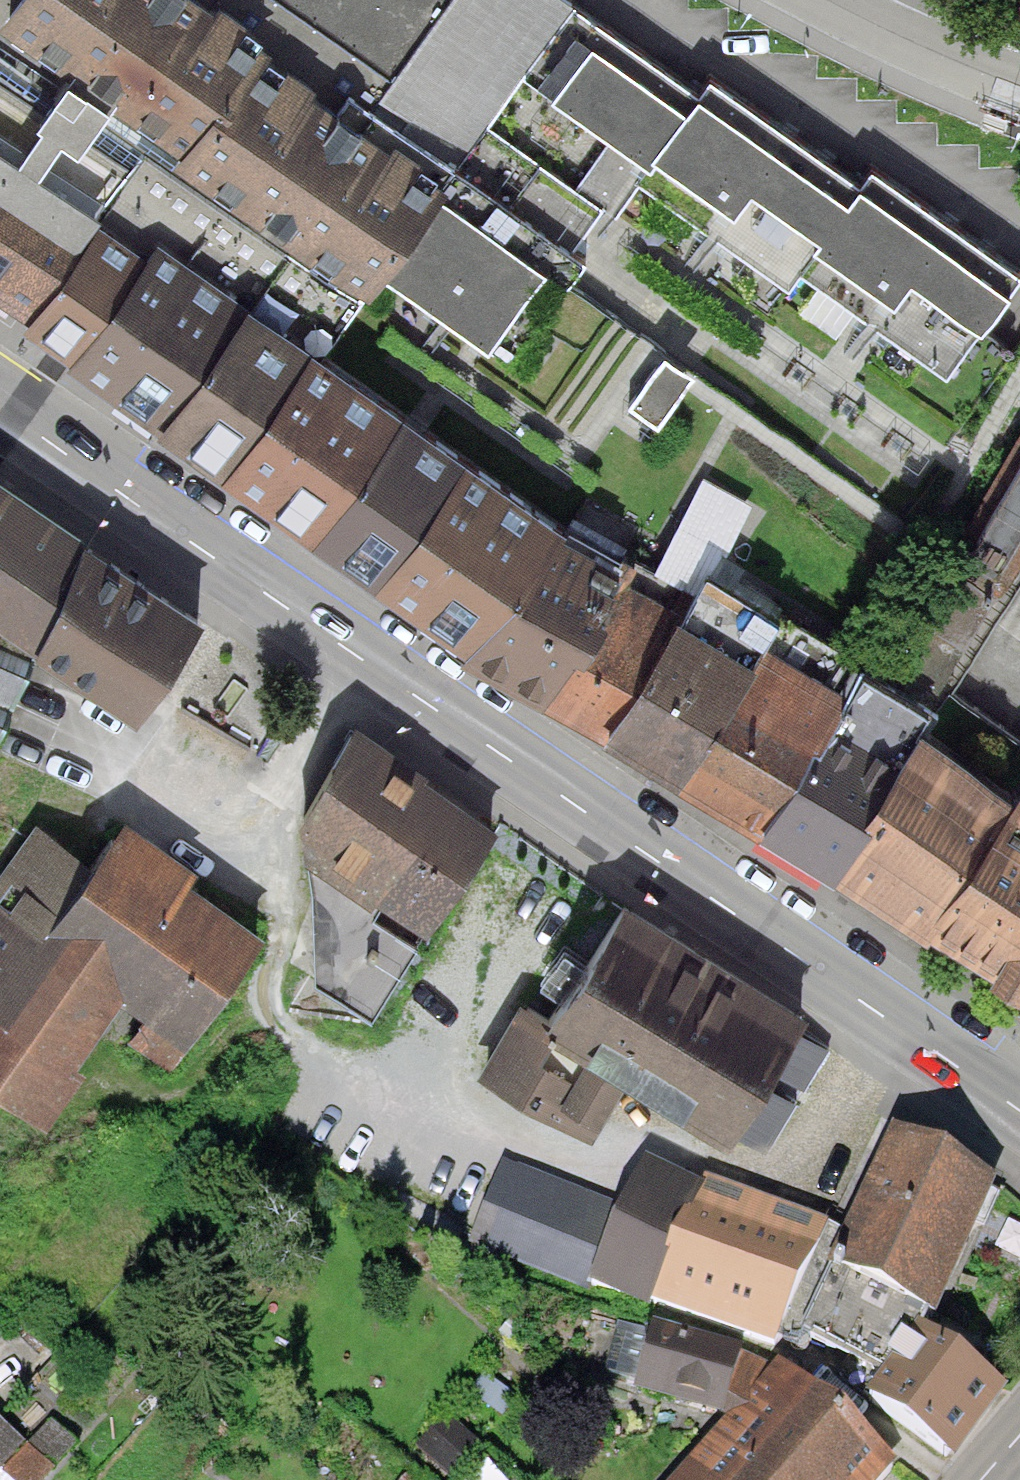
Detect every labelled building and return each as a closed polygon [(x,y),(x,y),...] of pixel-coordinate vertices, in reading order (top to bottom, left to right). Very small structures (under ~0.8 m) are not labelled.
[(143,135),(362,293),(384,264),(442,179),(453,162),(519,72),(567,0),(0,0),(0,68),(128,156),(143,135)] [(519,72),(644,156),(650,146),(698,78),(582,0),(567,0),(519,72)] [(29,304),(96,198),(128,156),(0,68),(0,290),(29,304)] [(650,146),(720,195),(702,224),(711,230),(790,286),(801,271),(873,323),(945,374),(1019,267),(1019,262),(862,169),(849,188),(698,78),(650,146)] [(362,293),(143,135),(128,156),(96,198),(146,235),(156,222),(310,329),(325,341),(362,293)] [(442,179),(384,264),(487,338),(544,254),(442,179)] [(96,198),(29,304),(22,314),(69,350),(146,235),(96,198)] [(146,235),(69,350),(219,455),(310,329),(156,222),(146,235)] [(310,329),(219,455),(308,527),(396,394),(325,341),(310,329)] [(666,344),(629,398),(656,417),(694,363),(666,344)] [(396,394),(308,527),(375,570),(462,438),(396,394)] [(462,438),(375,570),(370,578),(466,641),(543,527),(558,500),(462,438)] [(925,695),(987,587),(1001,594),(1019,560),(1019,455),(893,674),(925,695)] [(0,463),(0,718),(29,651),(36,633),(83,520),(0,463)] [(205,604),(83,520),(36,633),(139,705),(205,604)] [(616,566),(543,527),(466,641),(463,647),(535,697),(539,692),(574,627),(579,636),(616,566)] [(539,692),(593,730),(680,588),(622,553),(616,566),(579,636),(574,627),(539,692)] [(668,777),(672,769),(761,628),(778,602),(703,556),(680,588),(593,730),(668,777)] [(672,769),(751,818),(840,678),(761,628),(672,769)] [(751,818),(828,866),(921,718),(932,699),(925,695),(893,674),(858,650),(840,678),(751,818)] [(916,922),(922,912),(1010,774),(921,718),(828,866),(916,922)] [(362,877),(427,778),(352,722),(298,802),(317,970),(371,1010),(421,939),(373,909),(385,892),(362,877)] [(1019,974),(1019,777),(1011,771),(1010,774),(922,912),(1019,974)] [(385,892),(434,924),(499,825),(427,778),(362,877),(385,892)] [(40,1131),(81,1074),(66,1063),(115,996),(139,1014),(119,1042),(161,1072),(264,931),(106,817),(80,853),(33,820),(0,865),(0,909),(5,912),(0,919),(0,1101),(40,1131)] [(626,1075),(727,1137),(801,1017),(615,904),(599,930),(549,1011),(523,995),(477,1069),(588,1137),(626,1075)] [(799,1327),(881,1371),(911,1320),(919,1326),(928,1307),(935,1310),(995,1170),(949,1147),(893,1118),(799,1327)] [(648,1298),(705,1184),(639,1156),(620,1205),(588,1284),(645,1306),(648,1298)] [(588,1284),(620,1205),(502,1158),(467,1242),(585,1292),(588,1284)] [(775,1343),(828,1223),(710,1176),(705,1184),(648,1298),(775,1343)] [(894,1454),(778,1358),(774,1362),(650,1319),(634,1389),(727,1416),(675,1479),(873,1479),(894,1454)] [(919,1326),(911,1320),(881,1371),(866,1393),(953,1459),(1006,1387),(919,1326)] [(0,1416),(0,1476),(5,1479),(44,1479),(79,1442),(51,1417),(29,1442),(0,1416)]
